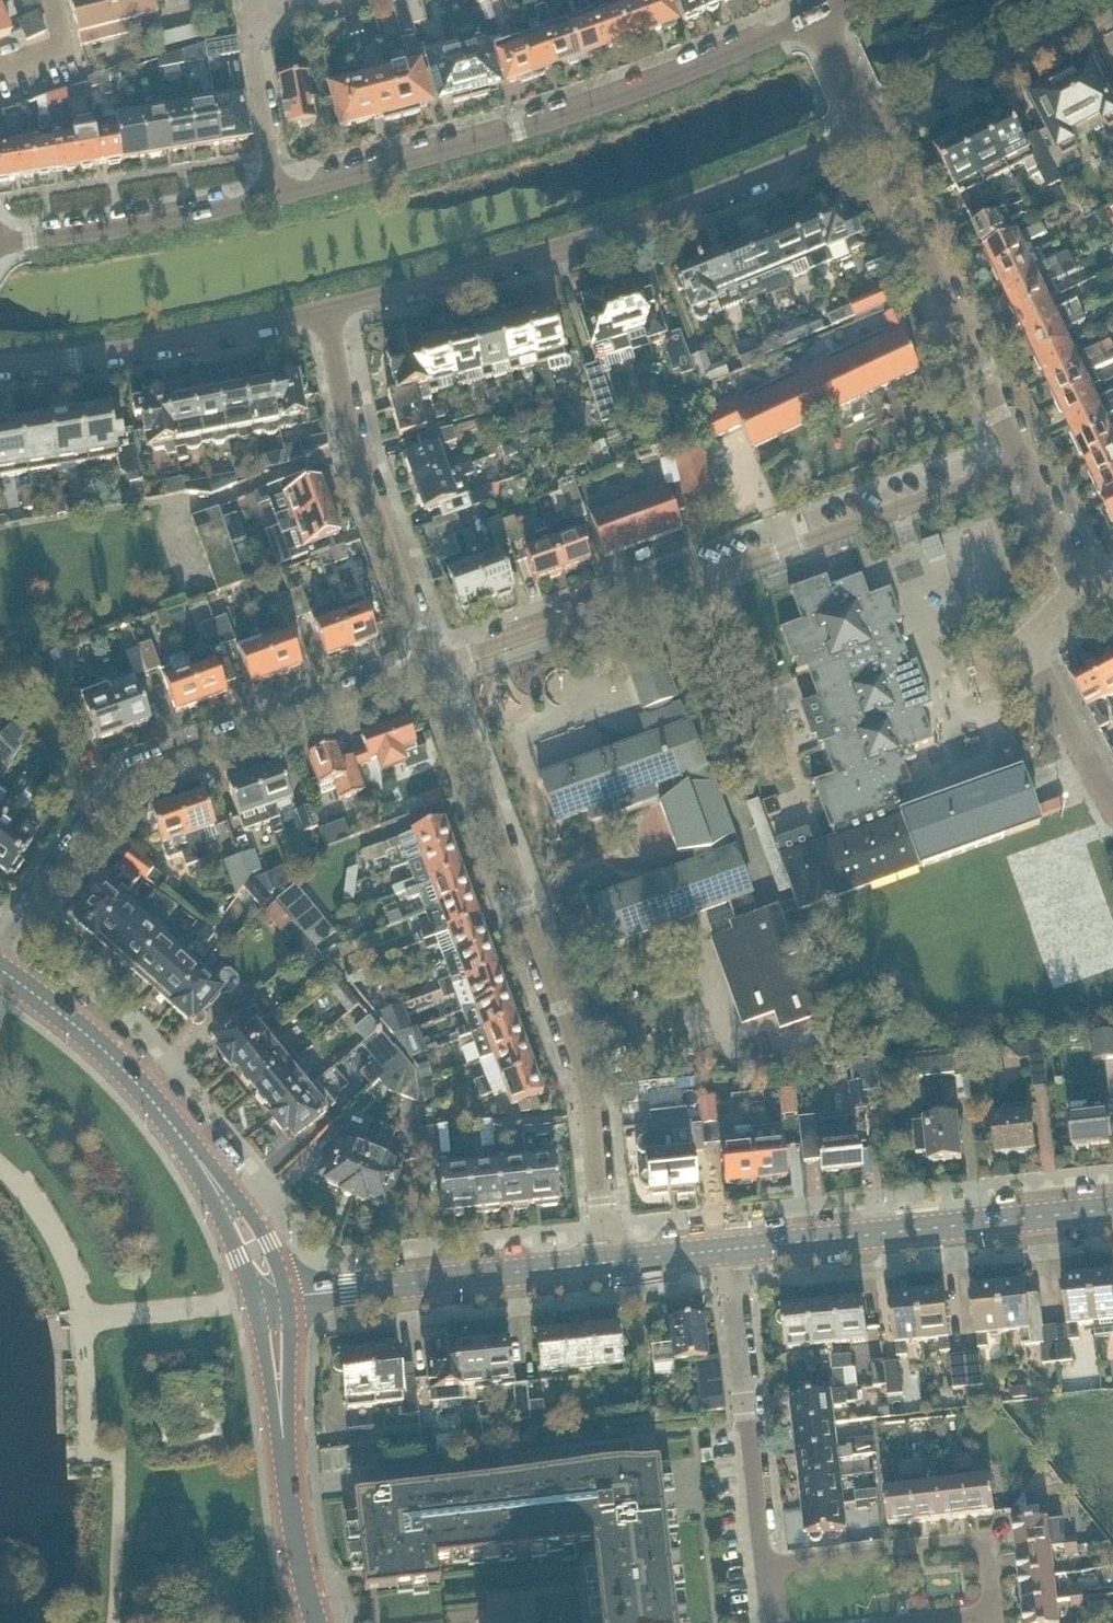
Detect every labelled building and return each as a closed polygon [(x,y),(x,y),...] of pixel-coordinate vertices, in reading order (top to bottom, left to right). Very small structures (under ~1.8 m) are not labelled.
[(154,0),(70,0),(82,46),(161,26),(154,0)] [(416,36),(414,26),(406,0),(393,5),(403,40),(416,36)] [(427,22),(421,0),(408,0),(406,0),(414,26),(427,22)] [(616,8),(630,45),(642,41),(641,36),(653,32),(641,0),(613,0),(616,8)] [(678,23),(669,0),(641,0),(653,32),(663,29),(664,32),(676,28),(675,24),(678,23)] [(696,20),(698,15),(706,11),(701,0),(675,0),(684,21),(686,20),(691,22),(696,20)] [(729,1),(728,0),(701,0),(706,11),(708,10),(713,12),(718,10),(720,5),(729,1)] [(602,13),(598,2),(594,1),(588,3),(592,16),(604,50),(616,45),(618,50),(630,45),(616,8),(602,13)] [(0,7),(0,39),(12,34),(0,7)] [(568,25),(554,30),(546,7),(536,11),(537,13),(556,67),(568,63),(569,67),(582,62),(568,25)] [(472,100),(490,95),(489,89),(499,86),(486,39),(490,38),(486,26),(480,10),(467,14),(474,41),(473,42),(475,52),(460,56),(472,100)] [(544,71),(556,67),(537,13),(528,17),(534,37),(520,42),(534,80),(546,75),(544,71)] [(28,41),(46,33),(38,15),(20,23),(28,41)] [(349,34),(363,30),(358,16),(345,21),(349,34)] [(592,54),(604,50),(592,16),(568,25),(582,62),(594,58),(592,54)] [(227,28),(224,17),(203,23),(206,34),(227,28)] [(520,42),(506,47),(494,23),(486,26),(490,38),(507,84),(519,80),(521,84),(534,80),(520,42)] [(459,51),(439,56),(433,31),(416,36),(425,65),(426,70),(431,69),(441,102),(452,99),(453,105),(472,100),(460,56),(459,51)] [(209,60),(240,55),(237,40),(206,45),(209,60)] [(182,52),(184,64),(209,60),(206,45),(182,52)] [(160,70),(184,64),(182,52),(158,60),(160,70)] [(136,78),(147,76),(145,65),(134,69),(136,78)] [(422,71),(426,70),(425,65),(391,74),(403,118),(421,113),(420,108),(431,105),(422,71)] [(307,78),(312,77),(308,66),(292,69),(294,80),(292,81),(293,88),(282,90),(280,83),(279,83),(288,130),(316,125),(307,78)] [(1102,84),(1094,67),(1083,72),(1082,69),(1068,77),(1069,80),(1067,81),(1078,102),(1076,103),(1093,134),(1108,126),(1110,131),(1112,129),(1112,104),(1107,92),(1111,90),(1106,82),(1102,84)] [(133,79),(132,71),(131,69),(109,73),(111,83),(133,79)] [(384,123),(403,118),(391,74),(363,82),(373,120),(383,117),(384,123)] [(1047,129),(1048,128),(1050,130),(1038,136),(1039,138),(1055,171),(1056,173),(1083,159),(1079,151),(1080,151),(1075,143),(1093,134),(1076,103),(1078,102),(1067,81),(1063,83),(1061,80),(1047,87),(1049,91),(1034,99),(1042,115),(1040,116),(1047,129)] [(342,128),(373,120),(363,82),(332,90),(342,128)] [(72,98),(90,92),(89,84),(71,90),(72,98)] [(48,107),(70,104),(68,91),(47,98),(48,107)] [(242,96),(230,98),(229,95),(215,97),(216,105),(215,106),(216,112),(222,145),(250,140),(242,96)] [(193,120),(197,149),(222,145),(216,112),(215,106),(216,105),(215,97),(191,101),(192,109),(191,110),(193,120)] [(48,107),(47,98),(38,101),(40,120),(39,120),(41,131),(30,133),(32,142),(31,142),(33,153),(36,175),(38,175),(40,177),(47,176),(49,173),(58,171),(52,137),(51,129),(50,118),(49,118),(48,107)] [(173,153),(197,149),(193,120),(191,110),(192,109),(191,101),(166,105),(168,113),(166,114),(173,153)] [(149,157),(173,153),(166,114),(168,113),(166,105),(141,109),(143,117),(142,118),(149,157)] [(104,115),(103,107),(92,109),(94,117),(95,123),(101,164),(110,163),(112,165),(119,164),(121,161),(124,161),(118,128),(116,114),(116,113),(104,115)] [(17,130),(14,110),(5,113),(15,178),(24,177),(26,179),(33,178),(35,175),(36,175),(33,153),(31,142),(32,142),(30,133),(19,135),(19,130),(17,130)] [(142,118),(134,119),(133,111),(116,114),(118,128),(124,161),(149,157),(142,118)] [(15,178),(5,113),(0,114),(0,182),(1,183),(6,182),(8,180),(15,178)] [(1026,142),(1012,114),(1002,119),(999,116),(994,115),(991,117),(988,121),(990,126),(988,127),(1010,172),(1025,165),(1029,173),(1038,168),(1049,189),(1061,183),(1056,173),(1055,171),(1039,138),(1038,136),(1026,142)] [(92,169),(93,166),(101,164),(95,123),(94,117),(72,120),(75,135),(80,168),(82,168),(85,170),(92,169)] [(986,184),(1010,172),(988,127),(975,133),(973,130),(961,136),(986,184)] [(63,137),(62,128),(51,129),(52,137),(58,171),(67,170),(69,172),(76,171),(78,168),(80,168),(75,135),(63,137)] [(972,191),(986,184),(961,136),(948,142),(950,146),(938,152),(935,156),(934,160),(936,164),(939,165),(944,165),(961,197),(962,196),(970,211),(969,212),(975,224),(1000,212),(993,199),(980,206),(972,191)] [(1026,204),(1020,191),(996,203),(1000,212),(1004,210),(1006,214),(1019,207),(1025,205),(1026,204)] [(841,204),(832,208),(830,202),(811,210),(813,216),(813,215),(828,251),(845,245),(849,253),(864,247),(861,238),(862,238),(855,221),(849,224),(841,204)] [(1011,222),(1023,216),(1019,207),(1006,214),(977,228),(980,235),(978,236),(983,246),(985,245),(986,247),(1017,233),(1011,222)] [(1050,227),(1070,217),(1066,209),(1046,219),(1050,227)] [(832,262),(828,251),(813,215),(813,216),(804,219),(803,217),(789,222),(805,261),(809,271),(832,262)] [(791,266),(805,261),(789,222),(775,228),(776,231),(768,234),(784,274),(793,270),(791,266)] [(1047,235),(1043,226),(1042,225),(988,251),(992,260),(991,263),(996,273),(1038,253),(1032,242),(1047,235)] [(776,277),(784,274),(768,234),(758,238),(757,235),(744,241),(759,279),(774,273),(776,277)] [(765,294),(759,279),(744,241),(730,247),(731,249),(723,252),(743,303),(765,294)] [(743,303),(723,252),(700,262),(714,297),(717,305),(720,311),(743,303)] [(1047,265),(1041,252),(1038,253),(996,273),(1001,283),(1004,284),(1008,294),(1075,263),(1071,254),(1047,265)] [(717,305),(714,297),(700,262),(697,263),(699,268),(677,277),(685,297),(686,297),(692,313),(693,312),(695,318),(702,320),(707,318),(710,312),(709,309),(717,305)] [(1017,317),(1050,301),(1061,296),(1055,283),(1079,272),(1075,263),(1008,294),(1013,304),(1012,307),(1017,317)] [(661,330),(646,283),(633,287),(631,283),(612,290),(628,338),(632,350),(633,354),(663,344),(667,357),(668,356),(674,373),(679,372),(681,377),(694,373),(681,332),(669,336),(667,328),(661,330)] [(886,288),(849,303),(851,308),(855,317),(891,303),(886,288)] [(603,424),(618,419),(604,375),(612,372),(608,358),(632,350),(628,338),(612,290),(596,294),(597,298),(584,302),(589,316),(582,318),(598,364),(585,368),(603,424)] [(1079,304),(1056,314),(1050,301),(1017,317),(1022,327),(1024,328),(1029,338),(1084,313),(1079,304)] [(803,321),(809,337),(825,331),(819,316),(811,319),(805,304),(797,307),(803,321)] [(910,338),(897,311),(895,306),(885,311),(893,330),(736,403),(734,399),(701,415),(713,440),(741,427),(752,450),(919,371),(905,340),(910,338)] [(831,327),(855,317),(851,308),(827,317),(831,327)] [(553,312),(550,313),(547,309),(540,311),(539,315),(525,319),(537,367),(544,392),(555,389),(550,373),(570,368),(571,364),(570,360),(566,359),(553,312)] [(1065,332),(1088,321),(1084,313),(1029,338),(1034,348),(1033,351),(1038,361),(1071,345),(1065,332)] [(525,319),(522,320),(519,316),(513,318),(511,323),(498,326),(511,374),(537,367),(525,319)] [(794,343),(809,337),(803,321),(788,327),(794,343)] [(498,326),(495,327),(492,324),(485,325),(484,330),(472,333),(484,381),(511,374),(498,326)] [(472,333),(469,334),(466,331),(459,333),(458,337),(445,340),(457,388),(484,381),(472,333)] [(768,338),(774,352),(786,347),(781,333),(768,338)] [(445,340),(442,341),(439,338),(432,340),(431,344),(418,347),(431,395),(457,388),(445,340)] [(1104,357),(1112,352),(1112,342),(1077,359),(1071,345),(1038,361),(1043,371),(1045,372),(1050,382),(1104,357)] [(431,395),(418,347),(417,343),(390,350),(393,362),(388,363),(393,383),(395,382),(397,393),(389,395),(400,438),(427,431),(418,398),(431,395)] [(757,349),(738,357),(743,369),(762,362),(757,349)] [(1092,389),(1086,376),(1112,363),(1112,352),(1104,357),(1050,382),(1055,392),(1054,395),(1059,405),(1092,389)] [(711,367),(706,353),(692,358),(704,386),(729,375),(724,362),(711,367)] [(304,380),(298,380),(298,378),(277,381),(278,383),(272,384),(281,430),(305,425),(303,417),(306,417),(301,394),(305,392),(308,387),(307,384),(304,380)] [(272,384),(267,385),(265,382),(259,383),(257,387),(246,389),(255,435),(267,433),(270,435),(277,433),(280,430),(281,430),(272,384)] [(518,399),(527,397),(523,383),(514,386),(518,399)] [(246,389),(242,390),(239,387),(233,388),(232,392),(220,394),(229,440),(241,438),(244,440),(251,438),(254,435),(255,435),(246,389)] [(1112,406),(1112,395),(1098,403),(1092,389),(1059,405),(1063,415),(1066,416),(1071,426),(1112,406)] [(491,406),(499,404),(496,391),(488,393),(491,406)] [(220,394),(216,395),(213,392),(207,393),(205,397),(195,399),(204,445),(215,443),(218,445),(225,443),(228,440),(229,440),(220,394)] [(169,404),(168,395),(147,398),(147,401),(134,404),(136,417),(142,416),(146,436),(148,436),(150,448),(153,447),(157,451),(166,449),(168,452),(169,456),(179,454),(169,404)] [(195,399),(190,400),(187,397),(181,398),(180,402),(169,404),(179,454),(180,462),(190,460),(188,448),(189,448),(193,449),(200,448),(202,445),(204,445),(195,399)] [(434,408),(437,420),(446,418),(443,405),(434,408)] [(471,406),(463,408),(466,420),(475,418),(471,406)] [(1112,417),(1112,406),(1071,426),(1075,434),(1074,437),(1078,447),(1111,431),(1106,420),(1112,417)] [(110,409),(98,411),(97,408),(83,410),(83,413),(80,414),(89,464),(119,459),(122,473),(130,478),(134,503),(146,501),(133,431),(123,432),(121,420),(113,422),(110,409)] [(80,414),(68,416),(67,413),(52,415),(53,418),(50,419),(59,469),(89,464),(80,414)] [(50,419),(38,421),(37,418),(23,420),(23,423),(20,424),(29,474),(59,469),(50,419)] [(20,424),(8,426),(7,423),(0,424),(0,479),(29,474),(20,424)] [(595,476),(666,452),(657,425),(586,449),(595,476)] [(437,449),(458,442),(453,429),(419,437),(424,453),(420,454),(418,450),(408,454),(409,458),(406,459),(415,485),(446,474),(437,449)] [(1112,454),(1112,435),(1111,431),(1078,447),(1083,456),(1086,457),(1089,465),(1112,454)] [(313,455),(311,444),(310,442),(284,449),(285,452),(287,466),(313,455)] [(259,457),(263,475),(287,466),(285,452),(259,457)] [(687,513),(715,507),(704,453),(675,459),(681,485),(668,490),(668,488),(590,517),(606,558),(683,529),(677,512),(686,509),(687,513)] [(1112,478),(1112,454),(1089,465),(1093,472),(1092,475),(1097,485),(1112,478)] [(458,469),(471,465),(468,457),(455,461),(458,469)] [(245,465),(236,467),(238,480),(248,478),(245,465)] [(469,495),(462,477),(474,473),(471,465),(458,469),(446,474),(415,485),(425,511),(428,510),(429,513),(440,509),(439,506),(467,496),(471,508),(495,500),(495,485),(469,495)] [(587,517),(570,471),(567,473),(569,480),(558,484),(561,492),(550,496),(557,513),(562,511),(566,524),(548,531),(563,573),(590,563),(575,522),(587,517)] [(321,483),(312,486),(307,473),(281,483),(267,488),(272,501),(270,502),(280,527),(330,509),(327,499),(330,498),(325,485),(322,486),(321,483)] [(213,495),(238,485),(236,475),(210,480),(213,495)] [(1097,485),(1101,495),(1104,496),(1107,503),(1108,504),(1112,501),(1112,478),(1097,485)] [(85,494),(94,493),(91,479),(83,481),(85,494)] [(210,480),(184,484),(186,493),(213,495),(210,480)] [(67,514),(65,503),(62,484),(53,486),(58,516),(67,514)] [(35,508),(33,498),(32,490),(21,492),(24,510),(35,508)] [(65,503),(67,514),(80,512),(78,501),(65,503)] [(196,531),(223,521),(219,508),(191,518),(196,531)] [(337,518),(334,519),(330,509),(280,527),(294,566),(319,556),(336,550),(332,538),(340,535),(339,532),(342,531),(337,518)] [(452,531),(461,528),(455,514),(434,522),(439,536),(452,531)] [(515,518),(503,523),(509,541),(511,545),(531,537),(527,525),(518,528),(515,518)] [(497,546),(509,541),(503,523),(501,519),(489,523),(497,546)] [(200,543),(228,533),(223,521),(196,531),(200,543)] [(455,538),(463,535),(461,528),(452,531),(455,538)] [(537,583),(563,573),(548,531),(536,536),(537,540),(526,544),(529,552),(526,553),(537,583)] [(498,550),(480,556),(471,532),(463,535),(467,547),(470,554),(487,601),(498,597),(499,600),(512,595),(510,592),(513,591),(498,550)] [(205,555),(232,545),(228,533),(200,543),(205,555)] [(459,550),(467,547),(463,535),(455,538),(459,550)] [(945,553),(941,542),(939,536),(921,542),(928,560),(945,553)] [(236,557),(232,546),(232,545),(205,555),(209,567),(236,557)] [(324,569),(349,559),(344,547),(336,550),(319,556),(324,569)] [(454,590),(461,610),(464,609),(465,612),(477,607),(476,604),(487,601),(470,554),(441,565),(451,591),(454,590)] [(213,579),(241,570),(236,557),(209,567),(213,579)] [(218,593),(245,583),(241,570),(213,579),(218,593)] [(864,588),(861,578),(862,578),(862,577),(829,589),(825,579),(827,579),(827,577),(790,591),(791,592),(793,591),(804,621),(781,630),(781,631),(783,630),(794,660),(792,661),(793,662),(794,661),(798,671),(796,672),(797,673),(809,668),(820,698),(818,699),(819,700),(820,699),(831,730),(830,730),(830,732),(832,731),(835,740),(823,744),(823,745),(825,744),(836,775),(834,776),(835,777),(837,776),(841,789),(827,794),(827,795),(829,795),(840,826),(838,826),(839,828),(909,802),(908,801),(906,802),(901,788),(911,784),(904,764),(916,759),(916,758),(914,759),(911,749),(934,741),(933,740),(931,741),(920,711),(933,706),(933,705),(931,705),(916,664),(917,664),(917,663),(909,666),(906,656),(908,656),(907,655),(901,657),(897,648),(904,646),(904,645),(902,645),(895,626),(902,623),(902,622),(900,622),(889,592),(891,591),(890,590),(861,600),(858,592),(866,589),(866,588),(864,588)] [(311,614),(302,589),(290,594),(299,619),(311,614)] [(287,623),(299,619),(290,594),(278,598),(287,623)] [(378,640),(366,608),(363,599),(338,608),(353,649),(378,640)] [(338,608),(337,605),(311,614),(327,659),(353,649),(338,608)] [(173,626),(186,621),(180,606),(168,611),(173,624),(173,626)] [(155,615),(160,629),(173,624),(168,611),(155,615)] [(223,646),(236,642),(227,617),(214,621),(223,646)] [(223,646),(214,621),(202,626),(211,651),(186,660),(202,704),(227,695),(224,686),(237,682),(223,646)] [(277,677),(303,668),(291,635),(266,644),(277,677)] [(277,677),(266,644),(263,636),(237,646),(252,686),(277,677)] [(148,674),(160,669),(151,644),(139,649),(148,674)] [(136,678),(148,674),(139,649),(127,653),(135,677),(118,683),(112,666),(103,670),(112,695),(125,732),(152,722),(136,678)] [(675,700),(658,652),(656,649),(625,660),(644,712),(654,708),(664,735),(541,779),(556,823),(593,810),(597,818),(647,801),(643,791),(684,777),(658,811),(674,853),(714,859),(586,905),(602,949),(729,903),(736,922),(732,924),(732,925),(737,923),(740,930),(715,939),(716,940),(717,939),(746,1020),(778,1008),(784,1024),(816,1013),(816,1014),(817,1013),(805,979),(797,982),(788,959),(796,956),(779,907),(757,915),(750,895),(751,895),(736,852),(725,855),(713,822),(728,817),(710,766),(706,768),(690,725),(675,730),(666,704),(675,700)] [(202,704),(186,660),(184,656),(172,660),(170,665),(172,670),(162,673),(177,713),(202,704)] [(1111,657),(1103,661),(1101,660),(1096,663),(1095,665),(1092,667),(1109,698),(1112,696),(1112,661),(1111,657)] [(1099,703),(1109,698),(1092,667),(1089,668),(1087,667),(1081,670),(1081,673),(1073,677),(1102,731),(1111,726),(1099,703)] [(112,695),(103,699),(99,690),(82,696),(94,730),(91,731),(95,740),(97,739),(98,742),(125,732),(112,695)] [(787,693),(777,697),(781,707),(791,703),(787,693)] [(33,736),(16,723),(0,745),(0,765),(8,771),(33,736)] [(418,751),(413,736),(408,723),(362,740),(367,752),(355,757),(358,766),(379,759),(383,773),(406,765),(403,757),(418,751)] [(1001,769),(1018,763),(1012,746),(995,752),(1001,769)] [(340,762),(336,749),(310,758),(321,789),(333,785),(339,801),(365,791),(353,758),(340,762)] [(276,805),(292,800),(281,769),(255,778),(270,821),(275,835),(284,832),(279,819),(280,819),(276,805)] [(1040,825),(1022,773),(900,817),(919,869),(1008,836),(1040,825)] [(49,780),(40,774),(32,785),(0,831),(0,868),(9,875),(11,873),(15,876),(24,863),(20,860),(35,840),(33,839),(39,831),(19,816),(22,811),(25,813),(42,790),(60,803),(68,793),(50,779),(49,780)] [(32,785),(22,778),(0,809),(0,831),(32,785)] [(275,835),(270,821),(255,778),(229,787),(243,827),(258,822),(259,827),(262,826),(266,838),(275,835)] [(426,810),(440,805),(436,794),(422,799),(426,810)] [(193,847),(219,837),(204,796),(178,806),(193,847)] [(199,862),(194,848),(193,847),(178,806),(152,815),(168,859),(185,853),(190,865),(199,862)] [(304,833),(317,828),(310,807),(297,812),(304,833)] [(919,869),(900,817),(786,857),(805,911),(919,869)] [(410,863),(423,859),(454,848),(445,822),(414,833),(414,834),(389,843),(392,851),(404,847),(410,863)] [(199,862),(208,859),(203,845),(194,848),(199,862)] [(387,857),(384,847),(383,845),(363,852),(367,865),(387,857)] [(432,883),(463,872),(454,848),(423,859),(432,883)] [(242,856),(251,880),(254,875),(262,871),(255,851),(242,856)] [(160,891),(169,879),(133,852),(124,863),(160,891)] [(237,896),(251,880),(242,856),(225,862),(237,896)] [(129,892),(140,880),(121,866),(112,877),(113,878),(86,909),(82,908),(77,909),(75,911),(75,916),(77,920),(80,923),(79,924),(94,938),(124,905),(113,895),(121,886),(129,892)] [(428,913),(440,908),(472,897),(463,872),(432,883),(419,888),(422,897),(428,913)] [(262,907),(271,897),(254,877),(246,888),(262,907)] [(407,892),(419,888),(416,880),(404,884),(407,892)] [(1091,896),(1112,943),(1112,886),(1091,896)] [(285,914),(305,898),(296,887),(276,903),(285,914)] [(419,888),(407,892),(410,901),(422,897),(419,888)] [(159,907),(165,899),(157,893),(151,902),(159,907)] [(449,933),(481,922),(472,897),(440,908),(449,933)] [(131,898),(124,905),(94,938),(95,939),(96,938),(108,949),(111,945),(118,952),(149,918),(159,907),(151,902),(151,901),(143,909),(131,898)] [(295,926),(314,910),(305,898),(285,914),(295,926)] [(172,921),(181,912),(165,899),(159,907),(149,918),(118,952),(125,957),(122,961),(135,972),(170,933),(161,926),(169,918),(172,921)] [(304,938),(324,922),(314,910),(295,926),(301,934),(304,938)] [(315,950),(334,935),(324,922),(304,938),(312,947),(315,950)] [(445,962),(458,958),(490,946),(481,922),(449,933),(437,938),(440,946),(445,962)] [(200,938),(207,930),(199,925),(193,933),(200,938)] [(207,930),(200,938),(208,944),(214,936),(207,930)] [(424,942),(437,938),(434,930),(421,934),(424,942)] [(180,946),(182,944),(170,933),(135,972),(147,983),(150,980),(157,986),(187,952),(180,946)] [(312,947),(304,938),(301,934),(284,948),(294,961),(312,947)] [(437,938),(424,942),(427,950),(440,946),(437,938)] [(467,982),(499,971),(490,946),(458,958),(467,982)] [(322,959),(315,950),(312,947),(294,961),(305,974),(322,959)] [(331,966),(343,958),(336,947),(324,955),(331,966)] [(196,957),(194,959),(187,952),(157,986),(164,992),(161,996),(173,1006),(208,968),(196,957)] [(353,986),(366,979),(359,965),(345,973),(353,986)] [(223,974),(219,978),(208,968),(173,1006),(172,1007),(189,1022),(190,1021),(194,1024),(198,1025),(202,1024),(204,1021),(205,1017),(202,1013),(208,1007),(210,1010),(224,995),(230,994),(237,986),(237,980),(229,973),(223,974)] [(1107,969),(1029,970),(1030,1004),(1107,1003),(1107,969)] [(463,1012),(476,1007),(508,996),(499,971),(467,982),(454,987),(457,995),(463,1012)] [(340,1003),(351,994),(339,979),(328,988),(340,1003)] [(442,991),(454,987),(451,979),(439,983),(442,991)] [(454,987),(442,991),(445,1000),(457,995),(454,987)] [(485,1032),(517,1021),(508,996),(476,1007),(485,1032)] [(269,1034),(266,1037),(248,1014),(216,1041),(223,1050),(220,1053),(231,1067),(270,1035),(269,1034)] [(362,1045),(380,1030),(370,1019),(352,1033),(362,1045)] [(481,1061),(493,1057),(526,1045),(517,1021),(485,1032),(472,1037),(459,1041),(462,1050),(475,1045),(481,1061)] [(459,1041),(472,1037),(469,1029),(457,1033),(459,1041)] [(371,1086),(401,1055),(380,1030),(362,1045),(375,1062),(361,1073),(371,1086)] [(255,1090),(295,1057),(282,1041),(277,1044),(270,1035),(231,1067),(232,1068),(235,1065),(243,1074),(242,1079),(248,1087),(252,1086),(255,1090)] [(1035,1088),(1048,1087),(1043,1041),(1030,1042),(1035,1088)] [(502,1081),(534,1070),(526,1045),(493,1057),(502,1081)] [(957,1077),(971,1075),(968,1049),(911,1056),(913,1079),(930,1078),(935,1121),(927,1122),(927,1123),(916,1125),(917,1133),(916,1134),(918,1153),(931,1152),(932,1163),(963,1159),(958,1118),(941,1120),(936,1077),(957,1075),(957,1077)] [(396,1095),(409,1063),(401,1055),(371,1086),(372,1088),(379,1081),(391,1093),(396,1095)] [(308,1073),(295,1057),(255,1090),(258,1093),(257,1097),(263,1105),(267,1104),(275,1114),(272,1117),(272,1118),(311,1086),(304,1076),(308,1073)] [(409,1063),(396,1095),(419,1104),(416,1073),(409,1063)] [(537,1097),(544,1095),(534,1070),(502,1081),(511,1106),(518,1104),(521,1114),(542,1111),(537,1097)] [(477,1090),(489,1086),(487,1078),(474,1082),(477,1090)] [(336,1105),(317,1082),(312,1086),(311,1086),(272,1118),(284,1132),(288,1129),(295,1139),(336,1105)] [(853,1109),(868,1106),(865,1082),(849,1085),(853,1109)] [(489,1086),(477,1090),(480,1099),(492,1095),(489,1086)] [(798,1115),(797,1107),(795,1090),(780,1091),(783,1117),(798,1115)] [(747,1095),(748,1105),(763,1103),(762,1093),(747,1095)] [(733,1106),(748,1105),(747,1095),(731,1096),(733,1106)] [(703,1125),(717,1124),(714,1098),(700,1100),(703,1125)] [(678,1111),(677,1102),(649,1105),(651,1122),(646,1122),(647,1135),(644,1135),(645,1138),(644,1138),(639,1140),(637,1144),(636,1149),(638,1153),(642,1156),(647,1156),(649,1173),(644,1175),(641,1178),(641,1183),(642,1187),(646,1190),(650,1190),(650,1193),(653,1193),(653,1196),(668,1195),(667,1193),(670,1193),(670,1191),(677,1190),(678,1197),(694,1195),(693,1188),(695,1188),(691,1153),(704,1151),(703,1144),(701,1125),(688,1127),(686,1110),(678,1111)] [(1094,1107),(1093,1102),(1089,1103),(1089,1107),(1085,1108),(1086,1116),(1071,1118),(1075,1147),(1078,1147),(1078,1150),(1094,1149),(1094,1145),(1112,1143),(1112,1136),(1111,1114),(1099,1115),(1098,1106),(1094,1107)] [(998,1155),(1037,1151),(1032,1105),(1003,1108),(1004,1117),(994,1118),(995,1133),(998,1155)] [(820,1122),(820,1117),(798,1120),(803,1163),(809,1162),(810,1176),(861,1170),(858,1143),(856,1144),(853,1119),(820,1122)] [(494,1134),(517,1131),(516,1120),(493,1122),(494,1134)] [(536,1137),(553,1135),(551,1120),(522,1123),(526,1162),(531,1205),(544,1204),(544,1207),(558,1206),(558,1202),(560,1202),(558,1175),(560,1175),(559,1161),(556,1162),(556,1159),(538,1161),(537,1153),(538,1153),(536,1137)] [(354,1199),(384,1126),(372,1121),(367,1135),(349,1127),(334,1165),(324,1161),(318,1175),(328,1179),(326,1183),(343,1189),(342,1193),(354,1199)] [(494,1134),(493,1122),(493,1121),(482,1123),(486,1166),(468,1168),(473,1212),(485,1210),(486,1213),(500,1212),(500,1209),(502,1208),(496,1151),(494,1134)] [(717,1124),(703,1125),(701,1125),(703,1144),(721,1142),(726,1185),(756,1182),(753,1148),(750,1127),(722,1130),(721,1124),(718,1125),(717,1124)] [(396,1207),(402,1192),(393,1189),(405,1159),(389,1153),(397,1131),(384,1126),(354,1199),(367,1204),(368,1200),(385,1207),(387,1203),(396,1207)] [(468,1168),(451,1170),(447,1126),(421,1129),(429,1205),(442,1204),(443,1215),(457,1213),(457,1216),(471,1215),(471,1212),(473,1212),(468,1168)] [(756,1182),(787,1178),(782,1136),(769,1137),(770,1146),(753,1148),(756,1182)] [(526,1162),(510,1164),(509,1149),(496,1151),(502,1208),(515,1207),(515,1210),(529,1209),(529,1206),(531,1205),(526,1162)] [(1091,1277),(1096,1323),(1112,1322),(1112,1327),(1112,1275),(1091,1277)] [(1080,1325),(1096,1323),(1091,1277),(1064,1280),(1069,1325),(1056,1326),(1060,1363),(1075,1361),(1072,1342),(1081,1340),(1080,1325)] [(1040,1299),(1029,1300),(1027,1284),(1000,1287),(1005,1333),(1022,1331),(1023,1347),(1042,1345),(1045,1365),(1060,1363),(1056,1326),(1043,1328),(1040,1299)] [(989,1335),(1005,1333),(1000,1287),(973,1290),(978,1336),(980,1349),(990,1348),(989,1335)] [(952,1352),(951,1339),(946,1293),(919,1296),(924,1342),(941,1340),(942,1353),(952,1352)] [(863,1302),(861,1298),(858,1296),(853,1296),(850,1299),(849,1303),(838,1304),(842,1344),(870,1341),(866,1302),(863,1302)] [(908,1344),(924,1342),(919,1296),(893,1299),(897,1345),(899,1358),(909,1357),(908,1344)] [(838,1304),(826,1306),(825,1303),(814,1304),(814,1307),(811,1307),(815,1346),(842,1344),(838,1304)] [(811,1307),(799,1308),(799,1306),(787,1307),(787,1310),(784,1310),(784,1312),(780,1314),(778,1317),(778,1322),(781,1325),(785,1326),(788,1349),(815,1346),(811,1307)] [(718,1358),(707,1359),(703,1319),(670,1322),(673,1346),(652,1348),(654,1366),(695,1362),(700,1398),(691,1399),(692,1414),(724,1411),(718,1358)] [(591,1331),(589,1331),(588,1328),(574,1330),(575,1332),(564,1334),(569,1380),(580,1379),(579,1372),(595,1370),(591,1331)] [(621,1328),(619,1329),(619,1328),(591,1331),(595,1370),(612,1368),(612,1376),(624,1374),(620,1341),(622,1340),(621,1328)] [(564,1334),(561,1334),(561,1331),(547,1333),(548,1335),(536,1337),(541,1383),(552,1382),(551,1375),(567,1373),(568,1380),(569,1380),(564,1334)] [(451,1342),(448,1339),(444,1338),(440,1340),(438,1343),(437,1347),(427,1348),(429,1365),(427,1365),(429,1385),(431,1384),(433,1403),(444,1402),(443,1390),(460,1388),(460,1386),(456,1345),(452,1345),(451,1342)] [(510,1343),(497,1344),(497,1341),(485,1342),(485,1346),(482,1346),(486,1384),(487,1383),(503,1382),(503,1387),(514,1386),(510,1343)] [(396,1346),(393,1344),(389,1343),(385,1345),(383,1348),(382,1353),(370,1354),(376,1406),(402,1403),(403,1413),(407,1416),(418,1414),(415,1387),(402,1388),(398,1350),(396,1346)] [(482,1346),(470,1347),(469,1344),(456,1345),(460,1386),(475,1385),(476,1390),(487,1388),(487,1383),(486,1384),(482,1346)] [(966,1355),(970,1388),(985,1386),(982,1353),(966,1355)] [(348,1409),(376,1406),(370,1354),(342,1357),(338,1358),(335,1361),(334,1366),(336,1369),(339,1372),(343,1372),(348,1409)] [(955,1389),(970,1388),(966,1355),(951,1357),(955,1389)] [(843,1357),(845,1374),(854,1373),(852,1356),(843,1357)] [(837,1375),(845,1374),(843,1357),(836,1358),(837,1375)] [(810,1378),(818,1377),(817,1360),(808,1361),(810,1378)] [(875,1387),(888,1386),(885,1361),(873,1363),(875,1387)] [(885,1361),(888,1386),(890,1396),(905,1395),(901,1362),(886,1364),(886,1361),(885,1361)] [(1014,1398),(1030,1397),(1029,1388),(1013,1389),(1014,1398)] [(846,1404),(858,1402),(857,1389),(832,1392),(832,1396),(794,1401),(795,1415),(792,1415),(794,1428),(836,1424),(834,1407),(846,1406),(846,1404)] [(532,1430),(534,1429),(545,1428),(542,1402),(529,1403),(532,1430)] [(479,1419),(490,1418),(489,1403),(477,1404),(479,1419)] [(534,1447),(532,1430),(529,1403),(529,1404),(531,1420),(518,1421),(521,1449),(534,1447)] [(599,1404),(600,1417),(610,1416),(609,1403),(599,1404)] [(572,1411),(574,1425),(583,1424),(581,1410),(572,1411)] [(800,1455),(839,1450),(836,1424),(794,1428),(795,1442),(798,1442),(800,1455)] [(352,1445),(380,1442),(378,1428),(350,1431),(352,1445)] [(424,1459),(438,1457),(435,1429),(421,1431),(424,1459)] [(849,1449),(878,1446),(877,1438),(851,1440),(852,1447),(849,1447),(849,1449)] [(878,1446),(849,1449),(839,1450),(840,1461),(854,1459),(854,1458),(879,1455),(878,1446)] [(703,1462),(714,1461),(712,1450),(702,1452),(703,1462)] [(800,1482),(842,1477),(839,1450),(800,1455),(801,1468),(798,1469),(800,1482)] [(963,1456),(964,1469),(974,1468),(972,1455),(963,1456)] [(956,1470),(964,1469),(963,1456),(954,1457),(956,1470)] [(910,1462),(912,1475),(921,1474),(919,1461),(910,1462)] [(903,1476),(912,1475),(910,1462),(902,1463),(903,1476)] [(668,1539),(659,1463),(354,1497),(365,1593),(375,1592),(441,1584),(438,1561),(591,1544),(601,1622),(677,1622),(668,1539)] [(806,1509),(845,1504),(842,1477),(800,1482),(801,1496),(804,1495),(806,1509)] [(997,1514),(997,1513),(993,1479),(966,1483),(970,1517),(997,1514)] [(944,1521),(970,1517),(966,1483),(940,1486),(944,1521)] [(917,1524),(944,1521),(940,1486),(913,1489),(917,1524)] [(891,1527),(917,1524),(913,1489),(886,1492),(891,1527)] [(858,1503),(879,1500),(878,1492),(857,1494),(858,1503)] [(882,1528),(882,1523),(879,1500),(858,1503),(859,1511),(862,1511),(865,1530),(864,1530),(865,1538),(879,1536),(878,1528),(882,1528)] [(825,1534),(848,1532),(845,1504),(806,1509),(807,1521),(804,1521),(806,1533),(809,1532),(809,1536),(811,1536),(813,1540),(816,1542),(821,1541),(824,1538),(825,1534)] [(1050,1522),(1044,1522),(1042,1508),(1014,1511),(1015,1523),(1019,1553),(1053,1549),(1050,1522)] [(1080,1546),(1079,1537),(1065,1538),(1066,1547),(1080,1546)] [(1080,1546),(1066,1547),(1067,1556),(1081,1554),(1080,1546)] [(1022,1579),(1056,1575),(1053,1549),(1019,1553),(1022,1579)] [(1085,1590),(1058,1593),(1056,1575),(1022,1579),(1025,1605),(1059,1601),(1072,1600),(1086,1598),(1085,1590)] [(1073,1609),(1087,1607),(1086,1598),(1072,1600),(1073,1609)] [(1059,1601),(1025,1605),(1026,1622),(1062,1622),(1059,1601)]
